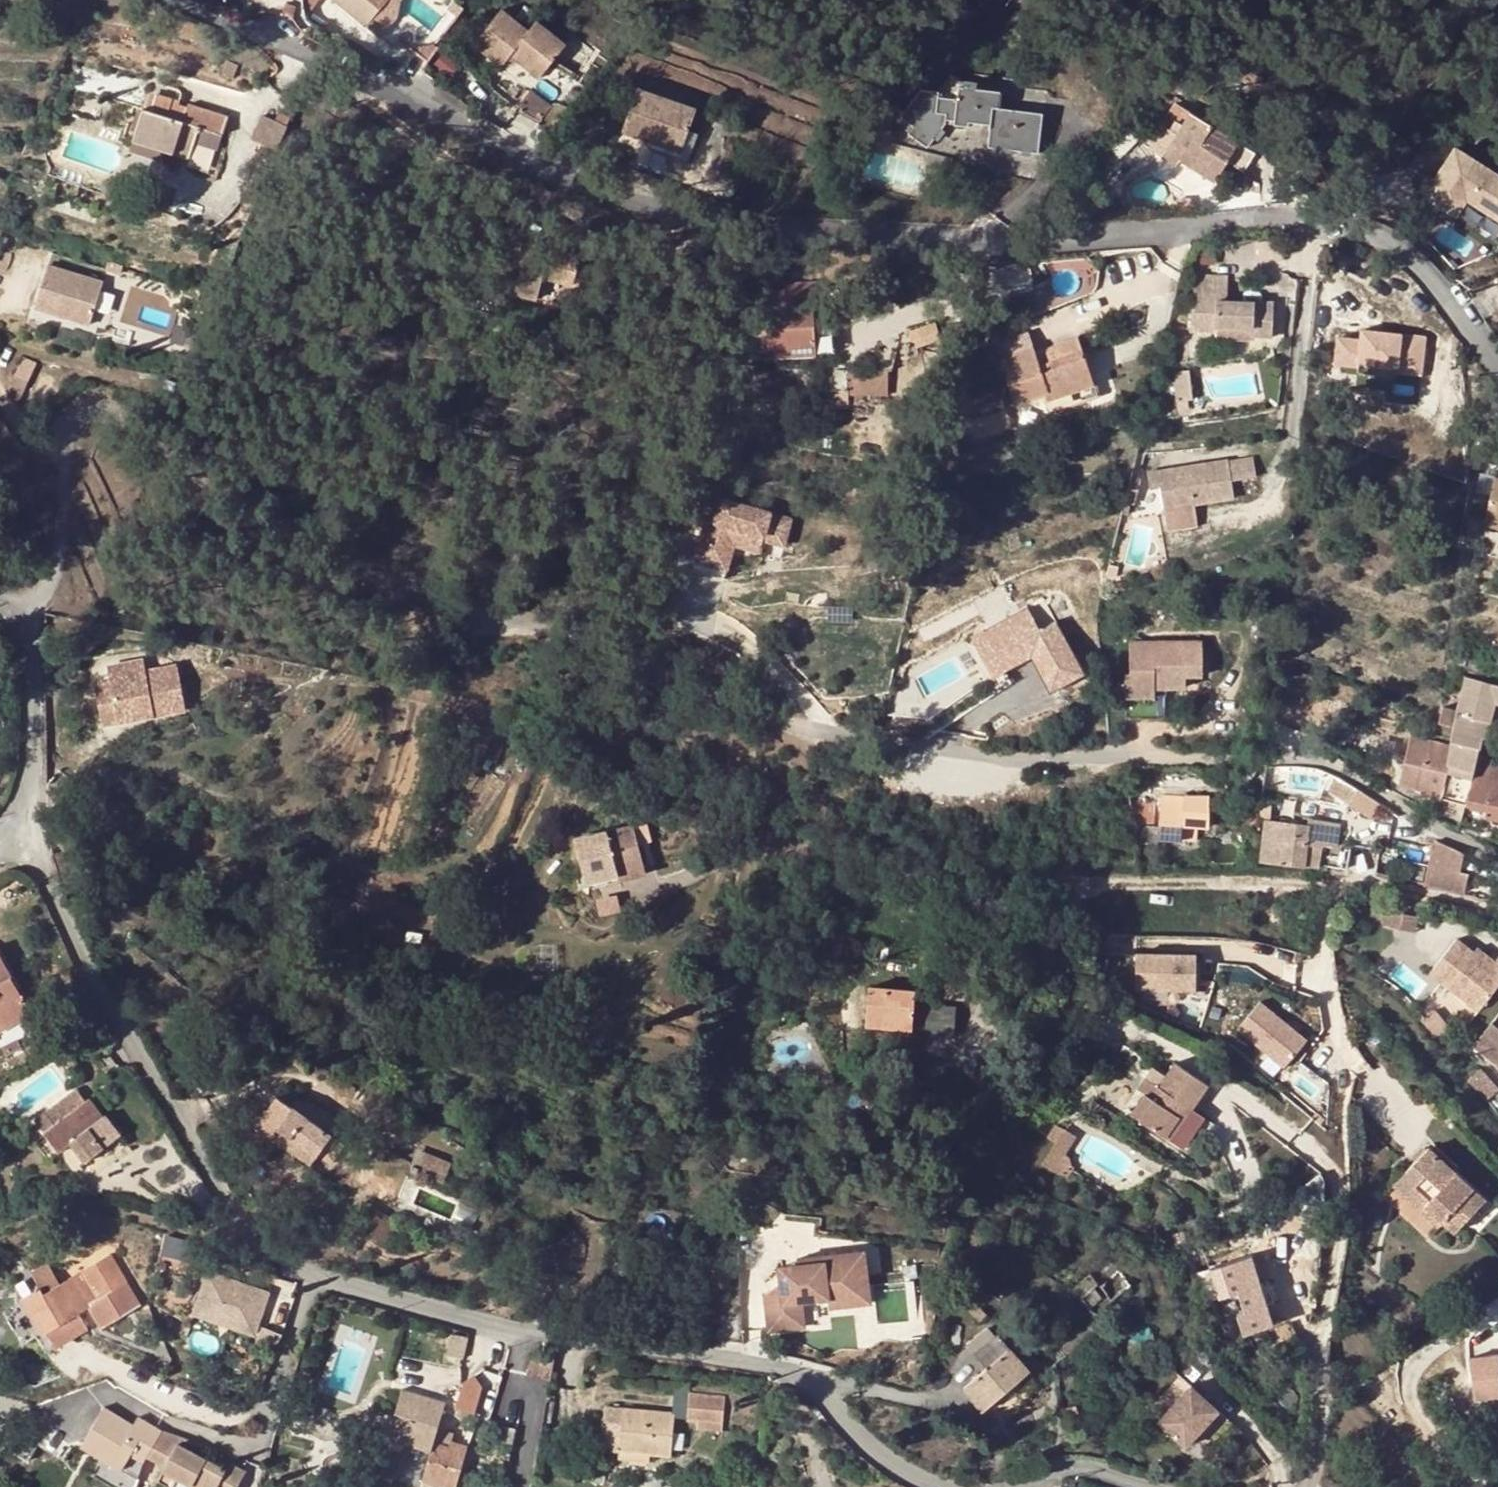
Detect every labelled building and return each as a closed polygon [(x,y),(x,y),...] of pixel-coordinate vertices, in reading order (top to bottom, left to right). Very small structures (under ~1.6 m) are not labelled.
[(382,38),(399,16),(401,1),(400,0),(333,0),(382,38)] [(502,10),(474,45),(502,67),(511,56),(540,79),(567,44),(537,20),(529,30),(502,10)] [(964,89),(965,83),(947,78),(940,94),(922,92),(902,120),(914,128),(909,135),(928,149),(948,122),(956,123),(955,127),(968,129),(968,124),(991,127),(991,140),(989,151),(1039,156),(1042,116),(1000,111),(1001,93),(977,90),(964,89)] [(640,86),(624,130),(655,141),(658,134),(687,145),(700,107),(640,86)] [(532,91),(522,105),(541,119),(551,105),(532,91)] [(222,136),(228,117),(188,105),(188,108),(180,106),(181,102),(157,95),(151,113),(143,110),(134,142),(164,151),(190,159),(187,166),(203,172),(218,176),(226,147),(220,145),(218,150),(195,143),(199,129),(222,136)] [(1198,109),(1178,139),(1191,148),(1184,159),(1220,184),(1248,143),(1198,109)] [(259,141),(278,150),(287,127),(262,116),(252,138),(259,141)] [(968,124),(968,129),(966,138),(991,140),(991,127),(968,124)] [(220,145),(222,136),(199,129),(195,143),(218,150),(220,145)] [(687,145),(658,134),(655,141),(684,152),(687,145)] [(895,138),(880,134),(878,142),(893,146),(895,138)] [(1191,148),(1178,139),(1170,150),(1184,159),(1191,148)] [(164,151),(134,142),(131,149),(161,158),(164,151)] [(1497,240),(1497,170),(1455,145),(1424,197),(1497,240)] [(218,176),(203,172),(202,178),(216,182),(218,176)] [(582,256),(528,243),(516,292),(569,306),(582,256)] [(102,287),(47,270),(34,312),(89,329),(102,287)] [(1219,293),(1227,294),(1228,277),(1197,276),(1196,290),(1194,290),(1192,330),(1219,331),(1219,326),(1256,328),(1255,335),(1275,336),(1278,302),(1227,299),(1218,298),(1219,293)] [(766,290),(767,307),(767,323),(769,351),(816,350),(813,307),(813,299),(822,299),(821,284),(786,285),(787,290),(766,290)] [(767,323),(767,307),(746,308),(746,324),(767,323)] [(1426,372),(1429,333),(1361,328),(1360,336),(1341,335),(1339,366),(1426,372)] [(1084,351),(1052,361),(1041,365),(1037,356),(1034,346),(1027,349),(1001,357),(1016,403),(1045,394),(1051,413),(1099,396),(1084,351)] [(816,350),(769,351),(770,360),(816,358),(816,350)] [(1049,352),(1037,356),(1041,365),(1052,361),(1049,352)] [(846,391),(846,373),(824,373),(825,390),(846,391)] [(1232,464),(1231,459),(1148,473),(1151,489),(1159,488),(1163,511),(1237,498),(1234,482),(1258,478),(1255,461),(1232,464)] [(1484,524),(1497,526),(1497,483),(1492,482),(1484,524)] [(712,497),(695,561),(728,570),(735,545),(740,529),(765,536),(764,540),(784,546),(791,519),(712,497)] [(1484,524),(1483,534),(1497,537),(1497,526),(1484,524)] [(765,536),(740,529),(735,545),(761,552),(764,540),(765,536)] [(728,570),(695,561),(692,570),(725,579),(728,570)] [(1087,676),(1060,620),(1040,629),(1030,608),(971,635),(992,678),(1035,658),(1051,693),(1087,676)] [(1203,642),(1132,642),(1131,675),(1125,674),(1126,697),(1157,697),(1156,688),(1188,689),(1188,677),(1204,677),(1203,642)] [(93,686),(100,726),(184,711),(176,667),(144,673),(142,662),(106,668),(108,683),(93,686)] [(1485,741),(1496,706),(1497,706),(1497,691),(1492,690),(1464,682),(1453,722),(1453,723),(1449,744),(1450,744),(1447,760),(1450,761),(1466,764),(1467,759),(1476,761),(1477,760),(1478,752),(1482,741),(1485,741)] [(1496,706),(1485,741),(1496,744),(1497,736),(1497,706),(1496,706)] [(1418,793),(1441,799),(1450,761),(1447,760),(1450,744),(1449,744),(1409,736),(1399,783),(1419,788),(1418,793)] [(1478,752),(1477,760),(1486,762),(1489,755),(1478,752)] [(1466,764),(1450,761),(1441,799),(1465,805),(1476,761),(1467,759),(1466,764)] [(1477,760),(1476,761),(1465,805),(1486,811),(1485,816),(1491,818),(1497,820),(1497,765),(1486,762),(1477,760)] [(1373,818),(1381,806),(1338,778),(1330,791),(1373,818)] [(1184,810),(1162,810),(1161,841),(1182,842),(1183,826),(1208,827),(1209,799),(1184,798),(1184,810)] [(1462,818),(1465,805),(1441,799),(1436,816),(1461,822),(1462,818)] [(1157,805),(1129,803),(1132,823),(1156,824),(1157,805)] [(1489,825),(1491,818),(1485,816),(1486,811),(1465,805),(1462,818),(1489,825)] [(1322,846),(1338,848),(1340,824),(1310,821),(1309,825),(1267,821),(1262,862),(1319,867),(1322,846)] [(620,876),(646,869),(634,826),(576,840),(588,885),(620,876)] [(1437,841),(1434,842),(1423,883),(1463,892),(1467,873),(1459,871),(1465,853),(1437,841)] [(1319,867),(1331,867),(1339,867),(1375,874),(1381,852),(1338,848),(1322,846),(1319,867)] [(646,869),(620,876),(622,883),(647,876),(646,869)] [(1417,916),(1387,909),(1383,925),(1413,932),(1417,916)] [(1465,932),(1437,965),(1484,1005),(1497,989),(1497,960),(1481,946),(1465,932)] [(1485,941),(1481,946),(1497,960),(1497,952),(1485,941)] [(1139,995),(1198,996),(1199,953),(1139,953),(1139,995)] [(26,1001),(0,954),(0,1016),(26,1001)] [(919,993),(872,986),(868,1023),(915,1030),(919,993)] [(1262,1000),(1237,1030),(1285,1070),(1311,1041),(1262,1000)] [(31,1012),(26,1001),(0,1016),(0,1030),(31,1012)] [(1478,1040),(1491,1051),(1497,1043),(1497,1018),(1478,1040)] [(71,1054),(63,1059),(68,1066),(76,1060),(71,1054)] [(1153,1083),(1131,1117),(1165,1140),(1187,1105),(1192,1109),(1208,1084),(1175,1063),(1160,1088),(1153,1083)] [(74,1088),(34,1118),(60,1153),(66,1149),(82,1164),(120,1135),(104,1114),(86,1128),(71,1109),(84,1099),(74,1088)] [(279,1131),(274,1138),(311,1166),(317,1158),(332,1136),(338,1127),(299,1101),(294,1109),(283,1102),(268,1123),(279,1131)] [(1066,1155),(1075,1139),(1057,1128),(1049,1142),(1057,1146),(1043,1169),(1067,1183),(1073,1173),(1066,1155)] [(1425,1206),(1420,1211),(1438,1228),(1443,1223),(1454,1234),(1485,1200),(1430,1148),(1413,1167),(1425,1178),(1411,1193),(1425,1206)] [(1425,1178),(1413,1167),(1395,1186),(1420,1211),(1425,1206),(1411,1193),(1425,1178)] [(765,1289),(769,1330),(804,1326),(802,1311),(802,1301),(828,1298),(829,1307),(870,1302),(865,1258),(844,1260),(843,1254),(797,1259),(798,1265),(788,1266),(786,1272),(783,1277),(780,1281),(776,1284),(772,1287),(768,1288),(766,1288),(765,1289)] [(44,1288),(25,1298),(45,1335),(48,1333),(57,1349),(90,1330),(81,1314),(93,1308),(105,1328),(144,1307),(114,1257),(64,1285),(48,1294),(44,1288)] [(1257,1257),(1215,1267),(1230,1338),(1273,1328),(1257,1257)] [(44,1288),(48,1294),(64,1285),(53,1264),(37,1273),(44,1288)] [(272,1296),(215,1278),(201,1318),(258,1336),(272,1296)] [(1113,1301),(1098,1285),(1083,1299),(1096,1316),(1113,1301)] [(48,1353),(57,1349),(48,1333),(45,1335),(25,1298),(18,1303),(48,1353)] [(828,1298),(802,1301),(802,1311),(829,1307),(828,1298)] [(468,1339),(451,1334),(447,1350),(465,1354),(468,1339)] [(967,1389),(988,1410),(1032,1370),(1013,1349),(1011,1351),(998,1335),(976,1354),(989,1370),(967,1389)] [(465,1383),(457,1405),(475,1412),(483,1387),(477,1376),(465,1383)] [(1190,1387),(1157,1423),(1184,1448),(1217,1412),(1190,1387)] [(405,1388),(391,1440),(433,1451),(424,1482),(442,1486),(459,1486),(470,1445),(452,1440),(451,1446),(436,1442),(448,1401),(405,1388)] [(688,1421),(695,1422),(723,1426),(726,1401),(690,1396),(688,1421)] [(622,1443),(621,1452),(650,1455),(673,1456),(676,1414),(625,1409),(624,1415),(622,1443)] [(88,1450),(127,1470),(135,1454),(151,1462),(167,1431),(142,1418),(138,1425),(108,1410),(88,1450)] [(622,1443),(624,1415),(614,1414),(611,1442),(622,1443)] [(723,1426),(695,1422),(694,1432),(722,1435),(723,1426)] [(212,1454),(209,1460),(195,1454),(199,1447),(184,1441),(166,1480),(182,1486),(188,1474),(202,1481),(199,1486),(242,1486),(252,1465),(235,1457),(233,1463),(212,1454)] [(212,1454),(199,1447),(195,1454),(209,1460),(212,1454)] [(422,1482),(428,1451),(416,1449),(410,1480),(422,1482)] [(650,1455),(621,1452),(620,1460),(649,1462),(650,1455)] [(146,1480),(151,1462),(135,1454),(127,1470),(146,1480)] [(182,1486),(184,1486),(199,1486),(202,1481),(188,1474),(182,1486)]
